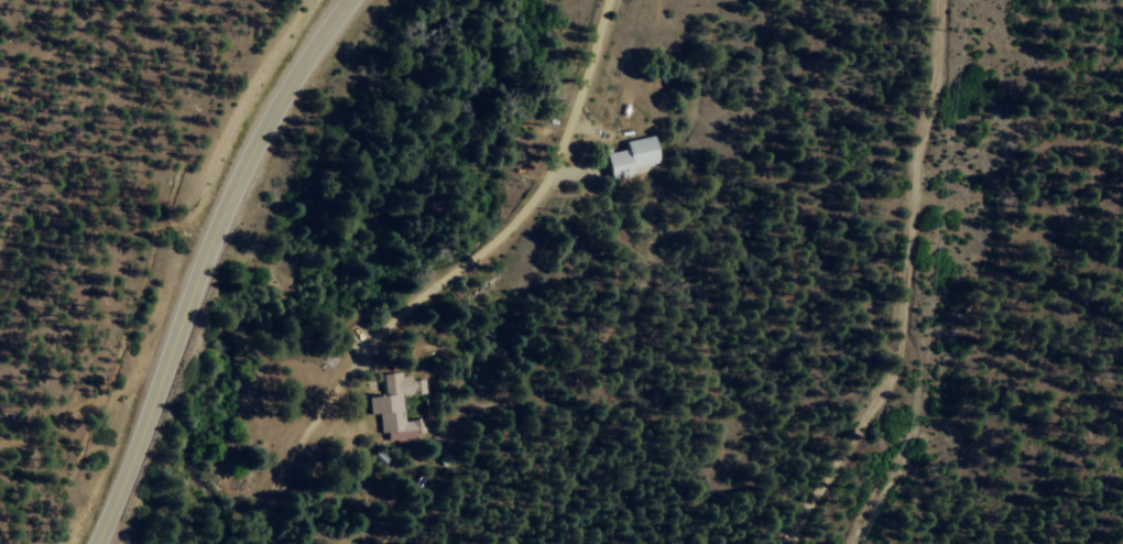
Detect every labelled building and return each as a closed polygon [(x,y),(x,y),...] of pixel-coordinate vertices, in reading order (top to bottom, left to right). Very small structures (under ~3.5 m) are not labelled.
[(627,149),(607,152),(611,180),(635,176),(634,166),(660,162),(655,135),(626,140),(627,149)] [(369,397),(371,414),(380,413),(382,433),(388,432),(389,438),(428,435),(422,378),(412,379),(411,372),(383,375),(385,395),(369,397)]
